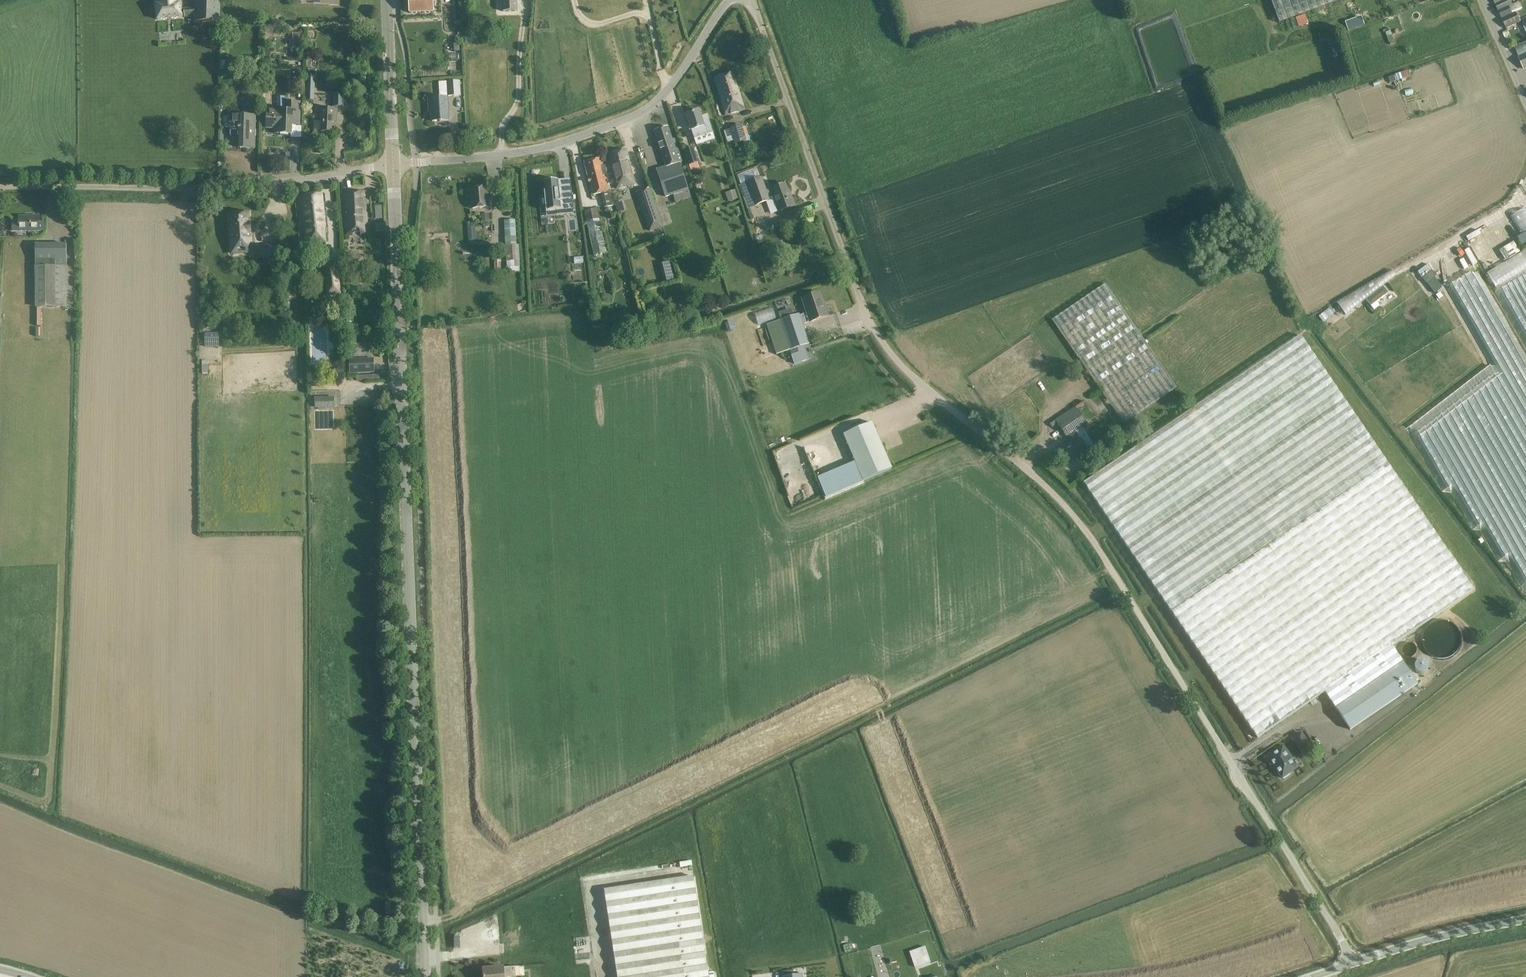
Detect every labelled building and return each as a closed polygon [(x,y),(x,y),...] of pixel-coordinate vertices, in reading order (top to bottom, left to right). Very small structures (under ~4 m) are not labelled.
[(156,19),(182,17),(181,0),(155,0),(156,19)] [(220,22),(221,0),(194,0),(194,7),(183,8),(184,18),(194,17),(194,22),(220,22)] [(409,13),(433,12),(433,0),(409,0),(409,13)] [(502,11),(517,11),(517,0),(502,0),(502,11)] [(1278,24),(1342,0),(1269,0),(1278,24)] [(1497,10),(1509,5),(1509,6),(1513,5),(1510,0),(1505,0),(1502,1),(1501,0),(1493,0),(1497,10)] [(1497,10),(1502,20),(1514,15),(1513,14),(1509,6),(1509,5),(1497,10)] [(1336,24),(1344,22),(1339,7),(1331,9),(1336,24)] [(1502,20),(1506,29),(1520,22),(1516,13),(1513,14),(1514,15),(1502,20)] [(235,25),(235,16),(226,16),(226,25),(235,25)] [(1524,71),(1525,70),(1525,53),(1518,57),(1524,71)] [(715,78),(726,114),(744,109),(733,72),(715,78)] [(305,100),(314,101),(315,76),(306,76),(305,100)] [(461,95),(460,81),(446,81),(446,96),(461,95)] [(320,131),(334,131),(334,127),(336,127),(337,109),(337,107),(344,107),(345,94),(333,94),(333,107),(333,109),(321,108),(320,121),(314,121),(314,130),(320,130),(320,131)] [(432,121),(448,120),(447,96),(428,97),(429,109),(431,108),(432,121)] [(273,133),(291,133),(292,117),(300,117),(300,102),(287,102),(286,110),(267,110),(266,119),(274,119),(273,133)] [(700,115),(699,110),(686,114),(691,130),(694,138),(712,132),(706,113),(700,115)] [(239,147),(254,148),(255,115),(230,115),(230,126),(231,126),(231,130),(230,131),(230,135),(232,138),(239,138),(239,147)] [(733,141),(734,144),(747,140),(742,124),(729,128),(733,141)] [(670,130),(668,129),(667,126),(654,130),(665,166),(655,169),(665,197),(689,189),(680,161),(681,161),(674,138),(672,139),(670,133),(671,132),(670,130)] [(689,164),(697,162),(692,146),(684,148),(689,164)] [(635,186),(634,184),(626,149),(608,154),(616,188),(629,185),(629,187),(635,186)] [(600,193),(605,212),(609,211),(608,207),(615,205),(611,190),(609,191),(605,175),(607,174),(605,165),(603,165),(601,157),(583,161),(591,195),(600,193)] [(772,196),(778,211),(795,205),(789,189),(788,190),(785,183),(770,189),(767,190),(762,176),(738,184),(747,209),(770,200),(769,197),(772,196)] [(547,181),(542,181),(543,196),(545,195),(548,194),(549,203),(546,203),(547,214),(553,213),(553,215),(554,215),(554,213),(563,212),(560,180),(547,181)] [(490,208),(487,187),(469,189),(471,210),(490,208)] [(662,227),(650,188),(636,192),(649,231),(662,227)] [(730,203),(739,200),(736,189),(726,192),(730,203)] [(346,234),(367,233),(365,191),(344,192),(346,234)] [(301,195),(305,243),(323,241),(322,227),(325,227),(322,193),(301,195)] [(373,218),(383,218),(383,206),(373,206),(373,218)] [(583,211),(594,257),(607,254),(599,218),(597,207),(583,211)] [(1522,232),(1525,230),(1525,208),(1513,214),(1522,232)] [(248,213),(229,215),(232,254),(251,252),(250,233),(251,233),(250,224),(249,224),(248,213)] [(12,232),(40,232),(40,231),(45,231),(45,222),(40,222),(40,215),(19,215),(19,222),(12,222),(12,232)] [(515,271),(515,272),(520,271),(519,245),(517,245),(515,220),(503,220),(507,269),(510,269),(511,271),(515,271)] [(376,233),(385,233),(385,224),(376,225),(376,233)] [(1481,234),(1471,238),(1476,250),(1486,246),(1481,234)] [(35,265),(35,307),(67,307),(67,266),(67,243),(35,244),(35,265)] [(1502,251),(1505,257),(1520,250),(1516,244),(1502,251)] [(260,259),(267,258),(266,246),(259,246),(260,259)] [(1525,267),(1525,250),(1488,272),(1495,285),(1525,267)] [(501,271),(500,254),(493,254),(494,272),(501,271)] [(1460,260),(1462,263),(1444,272),(1449,281),(1473,268),(1471,265),(1476,263),(1472,254),(1460,260)] [(660,263),(665,281),(677,278),(672,260),(660,263)] [(338,263),(324,265),(328,293),(341,291),(338,263)] [(1325,330),(1403,431),(1489,366),(1412,266),(1402,273),(1401,272),(1395,276),(1391,270),(1331,307),(1334,312),(1341,308),(1346,315),(1325,330)] [(1051,320),(1124,424),(1177,387),(1105,284),(1051,320)] [(794,363),(809,359),(804,345),(809,343),(803,324),(809,322),(827,316),(824,305),(822,305),(818,294),(802,299),(806,313),(800,315),(800,314),(793,316),(791,309),(778,313),(781,320),(766,325),(776,353),(798,347),(799,352),(791,355),(794,363)] [(606,346),(617,343),(613,330),(602,334),(606,346)] [(1100,504),(1260,734),(1326,688),(1352,726),(1419,679),(1394,642),(1475,585),(1299,331),(1136,445),(1137,446),(1083,483),(1098,506),(1100,504)] [(219,335),(206,335),(205,347),(218,347),(219,335)] [(359,341),(359,350),(371,350),(371,341),(359,341)] [(374,359),(349,360),(350,373),(374,372),(374,359)] [(334,397),(314,397),(314,408),(334,407),(334,397)] [(1067,435),(1072,442),(1064,448),(1073,461),(1076,458),(1079,463),(1088,457),(1085,452),(1094,446),(1082,427),(1076,431),(1075,430),(1094,417),(1083,402),(1055,420),(1066,436),(1067,435)] [(872,422),(844,434),(864,480),(892,468),(872,422)] [(1459,640),(1459,639),(1458,635),(1457,632),(1456,629),(1453,626),(1450,624),(1447,622),(1443,621),(1440,621),(1435,621),(1432,623),(1429,624),(1427,626),(1425,629),(1423,631),(1422,635),(1422,639),(1422,643),(1423,646),(1425,649),(1427,652),(1429,654),(1432,656),(1435,657),(1440,658),(1442,658),(1446,657),(1450,655),(1453,653),(1456,650),(1457,647),(1458,644),(1459,640)] [(1418,661),(1417,661),(1416,662),(1415,663),(1415,664),(1414,665),(1414,666),(1414,667),(1414,668),(1414,670),(1415,670),(1415,671),(1416,672),(1417,672),(1418,673),(1419,674),(1420,674),(1421,674),(1422,674),(1423,674),(1423,673),(1424,673),(1425,672),(1426,672),(1427,671),(1427,670),(1427,669),(1428,669),(1428,667),(1428,666),(1427,665),(1427,663),(1426,663),(1425,662),(1424,661),(1423,661),(1422,660),(1421,660),(1420,660),(1419,660),(1418,661)] [(1295,735),(1304,748),(1312,742),(1303,729),(1295,735)] [(1278,766),(1284,774),(1298,764),(1290,753),(1292,752),(1285,742),(1268,753),(1277,767),(1278,766)] [(618,976),(709,976),(693,876),(604,889),(618,976)] [(805,959),(784,962),(786,976),(807,976),(805,959)] [(484,976),(516,976),(520,976),(519,966),(483,969),(484,976)]
